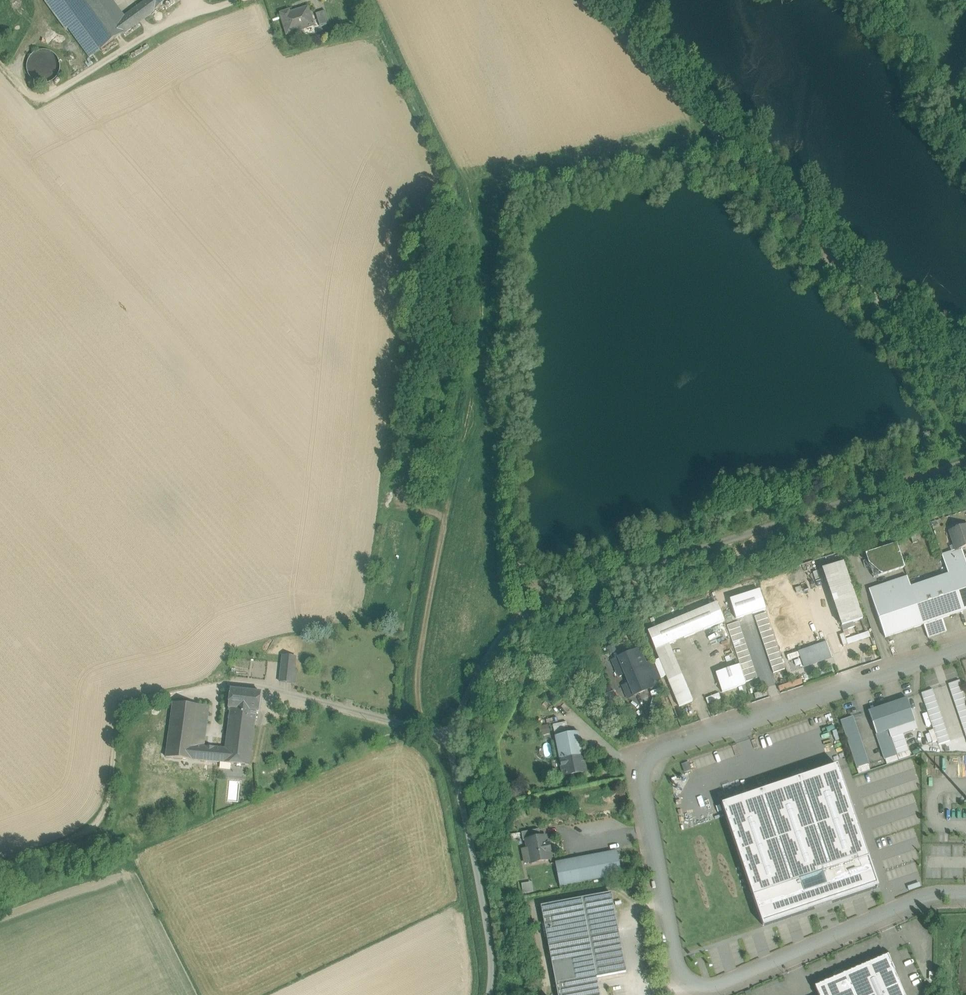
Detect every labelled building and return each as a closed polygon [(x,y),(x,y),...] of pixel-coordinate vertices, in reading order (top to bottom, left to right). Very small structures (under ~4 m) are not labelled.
[(63,0),(44,0),(43,1),(64,30),(66,29),(87,59),(99,51),(63,0)] [(99,51),(120,35),(113,25),(96,0),(63,0),(99,51)] [(108,0),(96,0),(113,25),(122,19),(108,0)] [(145,3),(152,13),(170,0),(143,0),(145,3)] [(145,3),(129,13),(137,24),(152,13),(145,3)] [(307,8),(289,13),(289,11),(280,14),(286,34),(313,26),(307,8)] [(325,11),(315,14),(319,26),(328,23),(325,11)] [(122,19),(113,25),(120,35),(137,24),(129,13),(122,19)] [(59,71),(60,65),(58,59),(55,53),(49,50),(43,48),(36,50),(31,53),(27,59),(26,65),(28,72),(31,77),(37,81),(43,82),(50,81),(55,77),(59,71)] [(118,61),(113,65),(116,69),(121,66),(118,61)] [(950,531),(956,550),(961,549),(965,547),(965,526),(950,531)] [(896,545),(866,555),(871,570),(878,576),(904,568),(896,545)] [(957,571),(953,560),(964,557),(961,549),(956,550),(942,555),(948,574),(949,574),(961,612),(965,610),(965,568),(957,571)] [(953,560),(957,571),(965,568),(965,562),(964,557),(953,560)] [(862,619),(843,562),(822,569),(842,626),(862,619)] [(928,570),(908,575),(910,584),(930,579),(928,570)] [(948,574),(911,587),(923,625),(942,618),(961,612),(949,574),(948,574)] [(907,577),(878,587),(883,600),(873,603),(885,638),(923,625),(911,587),(907,577)] [(878,587),(869,590),(873,603),(883,600),(878,587)] [(736,620),(765,610),(759,590),(729,600),(736,620)] [(655,651),(669,645),(724,622),(717,604),(648,632),(655,651)] [(768,619),(766,613),(755,617),(757,623),(768,619)] [(942,618),(923,625),(928,638),(947,632),(942,618)] [(768,619),(757,623),(759,628),(770,625),(768,619)] [(729,632),(740,628),(739,622),(727,626),(729,632)] [(772,630),(770,625),(759,628),(760,634),(772,630)] [(731,637),(742,633),(740,628),(729,632),(731,637)] [(774,636),(772,630),(760,634),(762,640),(774,636)] [(733,643),(744,639),(742,633),(731,637),(733,643)] [(775,641),(774,636),(762,640),(764,645),(775,641)] [(735,649),(746,645),(744,639),(733,643),(735,649)] [(777,647),(775,641),(764,645),(766,651),(777,647)] [(826,643),(799,652),(804,666),(815,662),(816,663),(820,662),(820,660),(831,656),(826,643)] [(613,645),(608,647),(610,654),(616,651),(613,645)] [(669,645),(655,651),(659,660),(666,676),(668,682),(682,676),(681,676),(680,676),(667,646),(669,645)] [(737,654),(748,650),(746,645),(735,649),(737,654)] [(779,653),(777,647),(766,651),(768,656),(779,653)] [(639,650),(613,661),(619,676),(625,674),(646,665),(639,650)] [(738,660),(750,656),(748,650),(737,654),(738,660)] [(781,658),(779,653),(768,656),(770,662),(781,658)] [(295,656),(282,655),(281,669),(294,670),(295,656)] [(740,665),(752,662),(750,656),(738,660),(740,665)] [(783,664),(781,658),(770,662),(772,668),(783,664)] [(659,660),(654,662),(661,679),(666,676),(659,660)] [(653,662),(646,665),(653,682),(660,679),(653,662)] [(742,671),(754,667),(752,662),(740,665),(742,671)] [(785,670),(783,664),(772,668),(774,673),(785,670)] [(646,665),(625,674),(629,684),(623,687),(628,699),(655,687),(653,682),(646,665)] [(739,666),(716,674),(722,693),(745,685),(739,666)] [(742,671),(744,677),(756,673),(754,667),(742,671)] [(294,670),(281,669),(280,682),(293,683),(294,670)] [(746,682),(757,679),(756,673),(744,677),(746,682)] [(682,676),(668,682),(679,707),(692,702),(682,676)] [(959,680),(948,684),(965,737),(965,700),(959,680)] [(261,693),(231,689),(228,708),(256,711),(259,712),(261,693)] [(933,689),(921,693),(939,745),(950,741),(933,689)] [(619,703),(614,692),(599,698),(604,709),(619,703)] [(868,711),(876,735),(888,731),(915,722),(907,698),(868,711)] [(209,706),(173,702),(167,756),(193,759),(195,745),(204,746),(205,739),(209,706)] [(256,711),(229,708),(225,741),(225,748),(223,762),(250,765),(256,711)] [(848,718),(841,721),(857,769),(869,765),(853,717),(848,718)] [(918,730),(915,722),(888,731),(891,738),(892,738),(903,734),(918,730)] [(566,723),(553,725),(555,737),(569,734),(566,723)] [(888,731),(876,735),(885,760),(897,755),(891,738),(888,731)] [(555,737),(560,760),(583,756),(579,732),(569,734),(555,737)] [(903,734),(892,738),(898,755),(909,751),(903,734)] [(225,741),(205,739),(204,746),(225,748),(225,741)] [(204,746),(195,745),(193,759),(223,762),(225,748),(204,746)] [(560,760),(559,761),(563,778),(587,773),(583,756),(560,760)] [(726,816),(841,777),(837,766),(722,805),(726,816)] [(842,780),(841,777),(726,816),(753,897),(868,858),(842,780)] [(539,830),(521,833),(523,842),(526,841),(541,838),(539,830)] [(541,838),(526,841),(528,849),(525,850),(522,851),(524,858),(529,857),(530,864),(550,860),(549,852),(550,852),(549,845),(547,845),(546,837),(541,838)] [(617,851),(555,863),(560,887),(622,875),(617,851)] [(868,858),(753,897),(762,923),(763,926),(878,887),(868,858)] [(523,894),(533,892),(532,882),(521,884),(523,894)] [(541,907),(558,994),(600,994),(596,978),(626,972),(619,933),(618,933),(617,926),(614,908),(611,893),(541,907)] [(894,971),(895,971),(892,965),(890,962),(891,962),(888,955),(886,956),(887,956),(884,957),(881,958),(881,959),(879,960),(878,959),(876,960),(876,961),(871,963),(869,963),(870,964),(867,965),(867,964),(865,965),(865,966),(862,967),(862,966),(860,967),(861,967),(858,969),(858,968),(855,969),(855,970),(852,971),(850,971),(850,972),(845,974),(842,975),(843,975),(835,979),(835,978),(832,979),(833,980),(827,982),(827,981),(823,983),(824,984),(821,985),(821,984),(819,985),(816,987),(816,986),(815,987),(817,993),(818,993),(819,994),(904,994),(894,971)]
